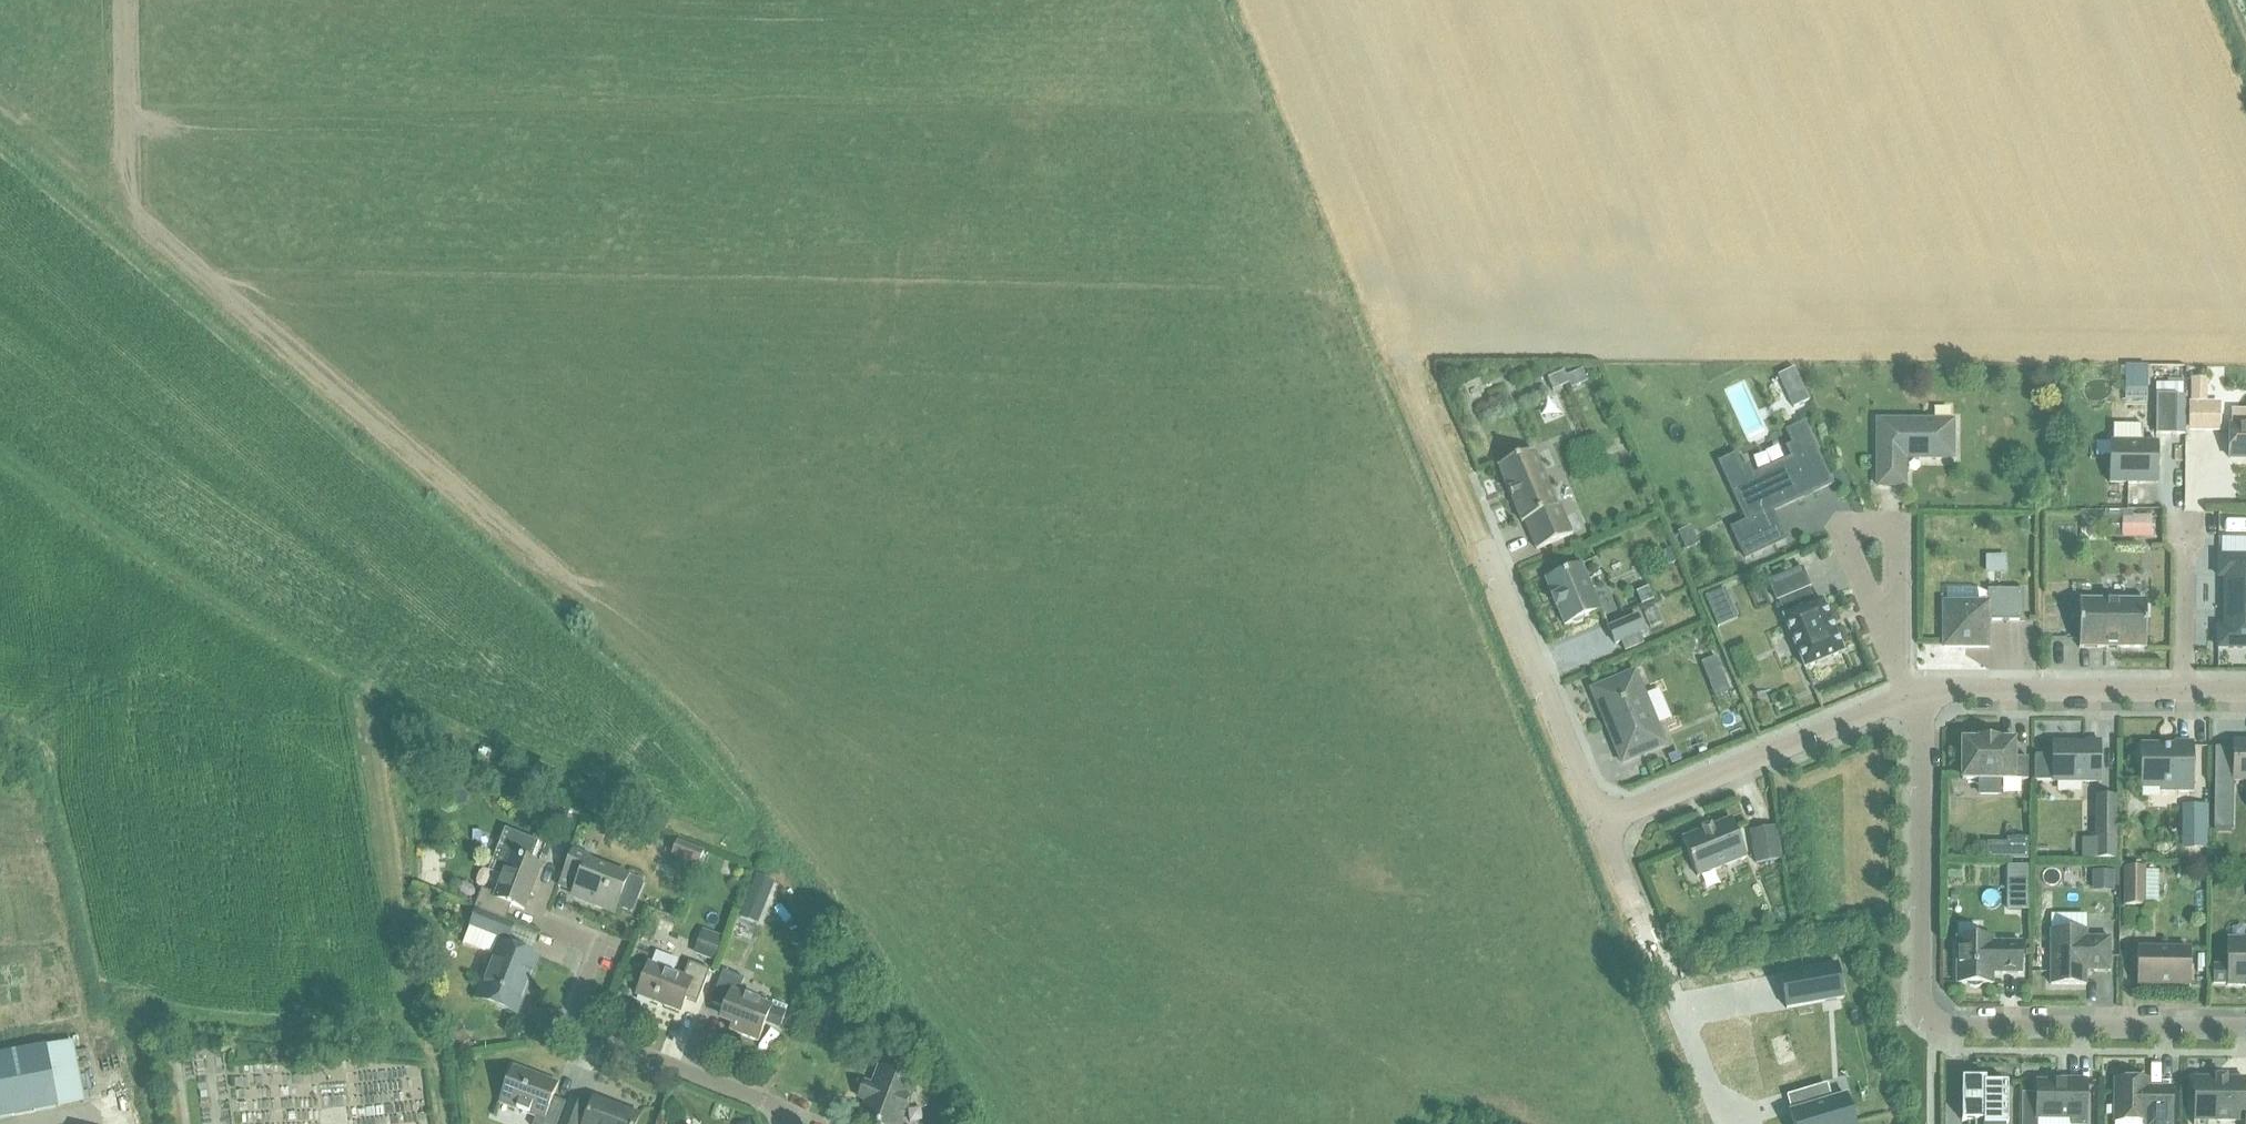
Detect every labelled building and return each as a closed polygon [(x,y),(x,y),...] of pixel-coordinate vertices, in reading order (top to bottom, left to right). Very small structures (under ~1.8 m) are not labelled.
[(2148,366),(2125,366),(2125,367),(2125,400),(2148,400),(2148,366)] [(2205,377),(2191,377),(2191,401),(2205,401),(2205,377)] [(1805,392),(1788,400),(1793,409),(1809,401),(1805,392)] [(2185,395),(2156,395),(2156,434),(2185,434),(2185,395)] [(2191,401),(2188,401),(2188,430),(2217,430),(2218,401),(2205,401),(2191,401)] [(1906,459),(1954,459),(1953,421),(1878,421),(1878,486),(1905,486),(1906,459)] [(1804,424),(1787,432),(1793,445),(1787,448),(1790,453),(1792,459),(1793,459),(1792,459),(1772,469),(1754,477),(1754,476),(1749,466),(1749,465),(1743,468),(1740,462),(1737,455),(1728,459),(1720,463),(1739,505),(1747,521),(1747,522),(1732,529),(1738,543),(1745,558),(1745,559),(1746,559),(1785,540),(1786,540),(1779,526),(1773,512),(1779,509),(1816,491),(1832,484),(1825,468),(1811,438),(1804,424)] [(2113,443),(2110,443),(2110,483),(2128,483),(2128,484),(2143,484),(2143,483),(2158,483),(2159,443),(2142,443),(2142,425),(2113,424),(2113,443)] [(2229,458),(2245,458),(2245,426),(2230,426),(2229,458)] [(1525,522),(1537,550),(1573,534),(1561,506),(1558,508),(1534,451),(1498,466),(1522,523),(1525,522)] [(2120,510),(2089,510),(2089,525),(2120,525),(2120,510)] [(2153,513),(2123,513),(2123,536),(2153,536),(2153,513)] [(1692,525),(1678,532),(1686,549),(1700,542),(1692,525)] [(1670,549),(1660,553),(1665,566),(1675,562),(1670,549)] [(2218,648),(2245,648),(2245,557),(2219,556),(2218,577),(2225,577),(2225,628),(2218,627),(2218,648)] [(2003,558),(1988,558),(1988,571),(2003,571),(2003,558)] [(1601,610),(1582,565),(1546,580),(1553,597),(1552,598),(1556,608),(1557,607),(1565,625),(1573,622),(1576,623),(1583,620),(1585,617),(1601,610)] [(1800,569),(1801,569),(1771,581),(1769,582),(1770,584),(1776,599),(1777,601),(1780,600),(1780,599),(1808,588),(1811,587),(1810,585),(1809,585),(1803,570),(1804,570),(1803,568),(1800,569)] [(1988,603),(1944,603),(1944,647),(1988,647),(1989,621),(2024,621),(2024,589),(1988,589),(1988,603)] [(1725,590),(1705,598),(1713,617),(1732,609),(1725,590)] [(1821,601),(1786,616),(1786,615),(1783,616),(1784,619),(1785,618),(1804,666),(1804,667),(1805,669),(1807,668),(1807,667),(1842,653),(1845,652),(1844,650),(1843,650),(1823,602),(1824,602),(1823,600),(1821,601)] [(2146,601),(2080,601),(2079,648),(2146,648),(2146,601)] [(1644,632),(1637,616),(1608,628),(1615,644),(1621,642),(1639,634),(1644,632)] [(1639,634),(1621,642),(1625,652),(1643,645),(1639,634)] [(1716,693),(1730,686),(1722,667),(1707,673),(1716,693)] [(1623,764),(1666,746),(1635,672),(1592,690),(1609,730),(1613,729),(1619,744),(1615,746),(1623,764)] [(1664,722),(1678,717),(1667,686),(1653,690),(1664,722)] [(1980,741),(1963,741),(1962,779),(1978,779),(1978,796),(1999,796),(1999,780),(2028,780),(2028,758),(2015,758),(2015,742),(1998,741),(1998,739),(1980,739),(1980,741)] [(2101,742),(2085,742),(2085,744),(2052,744),(2052,755),(2036,755),(2035,781),(2101,782),(2101,742)] [(2140,764),(2140,786),(2160,786),(2160,791),(2194,791),(2194,742),(2174,742),(2174,747),(2141,747),(2141,750),(2137,753),(2137,761),(2140,764)] [(2232,780),(2245,780),(2245,744),(2233,744),(2233,775),(2232,780)] [(1678,753),(1668,757),(1671,766),(1681,761),(1678,753)] [(2233,775),(2215,775),(2215,804),(2232,804),(2232,780),(2233,775)] [(2117,799),(2097,798),(2097,859),(2116,859),(2117,799)] [(2205,805),(2182,804),(2182,847),(2205,847),(2205,838),(2205,807),(2205,805)] [(1682,840),(1697,877),(1747,856),(1732,819),(1711,828),(1711,827),(1702,830),(1703,831),(1682,840)] [(1777,828),(1750,832),(1756,863),(1782,859),(1777,828)] [(477,909),(504,920),(510,904),(523,909),(539,867),(530,864),(539,842),(506,830),(492,867),(494,873),(503,876),(495,895),(480,889),(473,908),(477,909)] [(2028,838),(2007,838),(2007,859),(2028,859),(2028,838)] [(699,865),(704,852),(691,848),(686,860),(699,865)] [(572,852),(558,889),(571,894),(571,896),(592,904),(591,907),(612,915),(615,909),(631,915),(643,883),(627,876),(585,861),(587,857),(572,852)] [(2027,864),(2016,864),(2015,885),(2027,885),(2027,864)] [(2125,868),(2124,906),(2145,906),(2145,868),(2125,868)] [(440,883),(441,871),(428,871),(428,883),(440,883)] [(2114,871),(2093,871),(2093,887),(2113,887),(2114,871)] [(756,875),(748,896),(766,903),(774,882),(756,875)] [(504,920),(477,909),(470,927),(499,939),(476,999),(516,1015),(538,959),(505,946),(513,925),(503,921),(504,920)] [(2086,932),(2051,931),(2051,985),(2086,985),(2086,970),(2094,970),(2094,971),(2110,971),(2110,938),(2086,938),(2086,932)] [(703,932),(695,953),(713,960),(721,939),(703,932)] [(1993,938),(1957,938),(1957,984),(1966,984),(1970,987),(1975,988),(1980,987),(1983,984),(1993,984),(1993,973),(2021,973),(2022,942),(1993,942),(1993,938)] [(2227,962),(2214,962),(2214,982),(2227,983),(2227,986),(2245,986),(2245,982),(2245,945),(2227,945),(2227,962)] [(2190,985),(2191,950),(2137,949),(2137,985),(2190,985)] [(645,966),(634,995),(676,1012),(682,998),(694,1003),(706,971),(686,963),(680,979),(645,966)] [(1801,971),(1780,974),(1783,992),(1786,1009),(1844,999),(1838,964),(1801,971)] [(731,1020),(726,1033),(754,1044),(761,1025),(776,1031),(785,1009),(770,1003),(769,1008),(736,995),(742,980),(720,972),(709,1001),(724,1007),(720,1016),(731,1020)] [(47,1046),(0,1055),(0,1118),(58,1107),(87,1101),(75,1041),(47,1046)] [(512,1068),(499,1103),(536,1117),(533,1123),(558,1123),(566,1103),(553,1099),(558,1085),(512,1068)] [(913,1084),(878,1071),(872,1087),(864,1084),(858,1098),(867,1102),(859,1121),(866,1123),(898,1123),(913,1084)] [(2008,1084),(1986,1084),(1986,1079),(1962,1079),(1962,1121),(1975,1121),(1975,1123),(2008,1123),(2008,1084)] [(2037,1081),(2036,1094),(2021,1094),(2021,1123),(2036,1123),(2036,1119),(2071,1120),(2071,1123),(2086,1123),(2087,1079),(2068,1079),(2068,1082),(2037,1081)] [(2148,1087),(2148,1080),(2114,1079),(2114,1109),(2114,1117),(2114,1122),(2146,1122),(2146,1123),(2172,1123),(2172,1088),(2148,1087)] [(2194,1123),(2195,1123),(2195,1118),(2217,1118),(2217,1121),(2245,1121),(2245,1123),(2245,1106),(2245,1102),(2245,1080),(2194,1080),(2194,1123)] [(1790,1112),(1794,1123),(1855,1123),(1852,1115),(1847,1096),(1831,1100),(1829,1092),(1827,1086),(1819,1088),(1809,1091),(1813,1106),(1807,1107),(1791,1112),(1790,1112)] [(639,1116),(594,1099),(589,1113),(583,1111),(584,1109),(571,1103),(563,1123),(636,1123),(639,1116)] [(2114,1109),(2106,1108),(2106,1117),(2114,1117),(2114,1109)]
